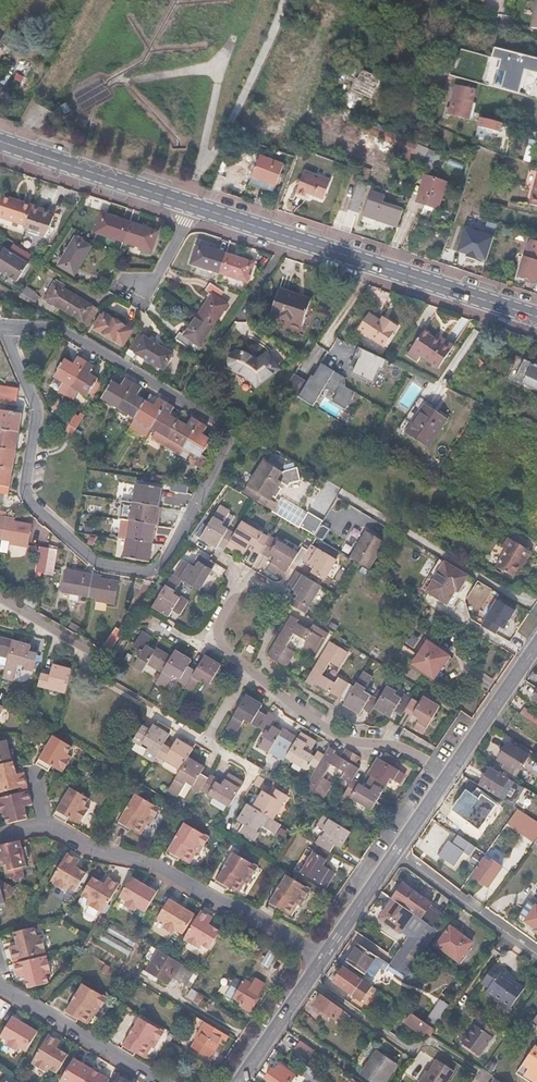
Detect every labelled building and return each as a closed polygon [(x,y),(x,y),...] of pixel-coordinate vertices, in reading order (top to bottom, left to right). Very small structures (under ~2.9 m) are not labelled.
[(451,68),(460,50),(446,43),(437,62),(451,68)] [(529,77),(532,68),(519,65),(517,74),(529,77)] [(370,98),(379,79),(360,71),(352,90),(370,98)] [(465,117),(473,88),(457,83),(454,96),(451,95),(447,108),(446,107),(445,111),(465,117)] [(511,97),(505,121),(511,122),(517,99),(511,97)] [(432,111),(427,121),(433,123),(437,114),(432,111)] [(501,123),(480,117),(475,135),(484,138),(487,128),(498,132),(501,123)] [(416,144),(416,143),(403,138),(402,139),(368,123),(364,131),(405,151),(405,153),(411,155),(416,144)] [(535,140),(536,132),(512,125),(510,133),(535,140)] [(405,153),(401,161),(417,166),(421,157),(425,148),(416,143),(416,144),(411,155),(405,153)] [(425,148),(421,157),(438,164),(442,155),(425,148)] [(259,155),(251,176),(275,184),(282,164),(259,155)] [(322,198),(329,180),(303,170),(294,192),(304,196),(306,192),(322,198)] [(435,205),(443,181),(422,174),(414,199),(435,205)] [(240,182),(224,176),(223,181),(239,187),(240,182)] [(356,179),(346,209),(355,212),(366,182),(356,179)] [(397,223),(402,209),(381,201),(383,196),(369,191),(361,215),(374,220),(376,216),(397,223)] [(32,205),(24,202),(20,203),(16,201),(16,199),(3,196),(0,204),(0,222),(1,225),(23,232),(24,230),(32,205)] [(49,210),(32,205),(24,230),(44,236),(49,230),(53,216),(48,214),(49,210)] [(123,241),(129,222),(102,213),(95,233),(123,241)] [(157,231),(129,222),(123,241),(150,250),(157,231)] [(77,239),(88,246),(90,243),(79,236),(77,239)] [(90,247),(88,246),(77,239),(75,238),(58,265),(74,274),(90,247)] [(523,257),(517,275),(534,281),(536,273),(536,241),(530,239),(524,257),(523,257)] [(471,268),(477,247),(455,241),(449,262),(471,268)] [(190,264),(218,273),(225,253),(197,244),(190,264)] [(28,263),(0,246),(0,271),(18,281),(28,263)] [(437,252),(424,246),(423,250),(436,255),(437,252)] [(225,253),(218,273),(246,282),(253,262),(225,253)] [(198,315),(212,325),(226,304),(219,299),(223,292),(209,283),(204,289),(211,294),(198,315)] [(89,325),(98,311),(54,285),(45,300),(89,325)] [(302,324),(310,296),(308,295),(308,296),(279,288),(280,286),(277,285),(269,313),(271,314),(272,312),(288,317),(288,318),(300,322),(300,323),(302,324)] [(162,369),(171,353),(104,313),(103,316),(100,314),(93,325),(96,327),(95,329),(162,369)] [(198,346),(212,325),(198,315),(183,336),(179,333),(175,339),(187,347),(191,341),(198,346)] [(384,326),(380,323),(368,316),(358,330),(384,348),(397,328),(387,321),(384,326)] [(407,351),(417,358),(435,370),(450,347),(439,339),(436,343),(431,339),(421,332),(407,351)] [(255,385),(279,369),(266,350),(256,357),(242,350),(237,349),(232,351),(228,354),(226,358),(227,363),(229,367),(232,370),(246,375),(255,385)] [(385,362),(357,350),(353,360),(357,361),(351,376),(371,385),(378,371),(381,372),(385,362)] [(414,362),(417,358),(407,351),(404,356),(414,362)] [(469,365),(481,368),(484,358),(471,355),(469,365)] [(518,356),(508,379),(528,388),(530,385),(536,388),(536,364),(518,356)] [(57,391),(65,396),(85,361),(78,357),(73,364),(64,359),(53,377),(62,382),(57,391)] [(85,361),(65,396),(72,401),(78,392),(86,397),(97,379),(89,373),(93,365),(85,361)] [(330,403),(343,411),(354,394),(343,388),(342,379),(318,365),(314,369),(318,372),(316,376),(312,373),(307,380),(294,371),(283,387),(313,406),(323,389),(335,395),(330,403)] [(118,406),(132,383),(124,379),(120,386),(111,381),(101,399),(109,404),(111,402),(118,406)] [(134,419),(145,400),(136,395),(140,387),(132,383),(118,406),(127,411),(125,414),(134,419)] [(16,397),(17,388),(0,386),(0,394),(16,397)] [(16,397),(0,394),(0,404),(14,406),(16,397)] [(152,426),(166,403),(158,398),(153,405),(145,400),(134,419),(143,424),(145,421),(152,426)] [(428,451),(451,416),(429,401),(406,436),(428,451)] [(166,438),(177,420),(169,415),(174,408),(166,403),(152,426),(151,429),(155,431),(151,438),(162,445),(163,445),(166,438)] [(16,431),(17,421),(20,422),(21,414),(0,411),(0,429),(16,431)] [(365,430),(374,424),(367,414),(358,419),(365,430)] [(65,429),(72,434),(81,419),(74,415),(65,429)] [(185,445),(198,422),(190,418),(186,424),(177,420),(166,438),(163,445),(179,454),(183,448),(185,445)] [(206,426),(198,422),(185,445),(192,449),(191,452),(189,451),(185,458),(196,465),(201,462),(205,456),(201,454),(210,439),(202,434),(206,426)] [(10,450),(13,438),(14,438),(16,431),(0,429),(0,448),(10,450)] [(10,450),(15,450),(18,432),(16,431),(14,438),(13,438),(10,450)] [(0,448),(0,467),(12,469),(13,466),(10,466),(11,457),(14,457),(15,450),(10,450),(0,448)] [(282,472),(263,460),(243,492),(273,510),(277,504),(270,499),(281,482),(288,486),(290,483),(300,481),(297,467),(283,471),(282,472)] [(8,494),(9,487),(4,486),(6,476),(11,477),(12,469),(0,467),(0,493),(8,494)] [(187,493),(188,485),(171,482),(170,491),(187,493)] [(157,494),(160,495),(161,488),(140,484),(136,503),(155,506),(157,494)] [(152,524),(155,506),(136,503),(133,502),(132,502),(129,521),(130,521),(133,521),(152,524)] [(85,503),(83,514),(101,516),(103,505),(85,503)] [(200,536),(215,547),(218,542),(225,546),(233,533),(221,525),(229,511),(220,505),(200,536)] [(322,519),(308,511),(307,511),(298,525),(299,525),(313,534),(322,519)] [(149,543),(150,543),(151,532),(154,532),(155,525),(152,524),(133,521),(130,521),(129,521),(121,519),(118,538),(126,539),(127,539),(130,540),(149,543)] [(4,522),(1,540),(10,541),(9,544),(27,547),(31,524),(13,520),(12,524),(4,522)] [(269,538),(241,521),(233,533),(225,546),(241,555),(248,544),(261,551),(269,538)] [(85,523),(84,531),(91,532),(92,524),(85,523)] [(365,528),(349,556),(369,567),(385,540),(365,528)] [(524,560),(530,550),(506,535),(500,545),(504,547),(494,564),(511,574),(517,566),(522,559),(524,560)] [(282,576),(289,565),(292,560),(297,552),(275,539),(274,541),(269,538),(261,551),(267,555),(269,552),(273,554),(266,566),(282,576)] [(124,558),(144,561),(145,552),(148,552),(149,543),(130,540),(127,539),(126,539),(122,558),(124,558)] [(338,558),(311,541),(305,550),(300,547),(297,552),(292,560),(298,563),(302,558),(315,566),(312,571),(324,579),(338,558)] [(150,561),(152,543),(150,543),(149,543),(148,552),(145,552),(144,561),(150,561)] [(44,568),(48,549),(39,547),(36,566),(44,568)] [(57,550),(48,549),(44,568),(54,569),(57,550)] [(215,562),(208,558),(201,553),(196,561),(198,562),(195,567),(184,560),(174,575),(182,580),(198,590),(214,563),(215,562)] [(439,558),(421,588),(426,590),(444,561),(439,558)] [(444,561),(426,590),(446,602),(455,589),(457,590),(466,574),(444,561)] [(304,613),(321,585),(297,570),(287,587),(298,594),(291,605),(304,613)] [(91,576),(91,574),(73,571),(73,574),(64,573),(61,589),(70,591),(69,594),(87,597),(90,580),(91,576)] [(174,575),(172,574),(152,606),(168,616),(172,611),(178,615),(186,602),(173,594),(182,580),(174,575)] [(98,581),(90,580),(87,597),(95,599),(95,601),(113,604),(118,581),(99,577),(98,581)] [(497,597),(480,623),(495,633),(500,625),(504,627),(515,608),(497,597)] [(324,631),(320,628),(312,623),(307,630),(295,622),(297,619),(291,616),(280,633),(266,656),(283,666),(292,651),(285,646),(293,634),(305,641),(302,646),(312,651),(324,631)] [(120,637),(124,632),(116,627),(101,649),(109,653),(120,637)] [(143,630),(136,641),(134,644),(140,648),(136,653),(138,655),(133,663),(142,669),(148,660),(163,669),(172,654),(157,645),(156,646),(148,642),(152,635),(143,630)] [(6,659),(10,642),(0,639),(0,658),(6,659)] [(313,683),(343,702),(351,689),(344,685),(346,682),(336,676),(333,681),(321,674),(328,662),(336,667),(345,651),(328,640),(304,681),(311,685),(313,683)] [(4,668),(1,678),(12,681),(17,666),(23,667),(22,671),(31,674),(36,656),(27,654),(28,648),(10,642),(6,659),(4,668)] [(430,647),(425,644),(412,663),(434,678),(444,664),(440,661),(445,652),(433,644),(430,647)] [(172,654),(163,669),(155,682),(164,687),(174,672),(188,681),(195,668),(187,663),(191,658),(176,648),(172,654)] [(449,655),(445,652),(440,661),(444,664),(449,655)] [(188,681),(184,686),(194,691),(202,677),(217,686),(224,673),(217,668),(220,663),(204,653),(195,668),(188,681)] [(42,670),(37,687),(65,694),(71,670),(53,666),(51,672),(42,670)] [(533,670),(528,677),(536,682),(536,672),(533,670)] [(369,712),(373,706),(377,699),(363,691),(372,677),(362,671),(351,689),(343,702),(343,703),(358,713),(363,707),(369,712)] [(393,711),(400,716),(404,709),(408,703),(392,694),(398,685),(390,679),(377,699),(373,706),(389,716),(393,711)] [(236,708),(227,724),(236,730),(245,716),(259,725),(266,712),(259,707),(262,701),(246,692),(236,708)] [(419,701),(412,697),(408,703),(404,709),(419,718),(414,727),(423,733),(439,706),(423,696),(419,701)] [(519,711),(536,723),(536,713),(524,705),(519,711)] [(273,741),(288,750),(297,736),(282,726),(280,729),(272,724),(277,716),(267,709),(266,712),(259,725),(262,727),(264,728),(261,734),(264,736),(258,743),(268,749),(273,741)] [(142,725),(134,738),(147,746),(142,755),(152,761),(155,756),(165,740),(168,734),(151,724),(148,729),(142,725)] [(310,762),(316,766),(323,753),(318,750),(313,755),(308,752),(315,740),(301,731),(297,736),(288,750),(286,754),(307,767),(310,762)] [(54,737),(36,764),(48,772),(52,766),(63,773),(72,758),(68,755),(73,748),(54,737)] [(165,740),(155,756),(179,770),(187,757),(192,749),(176,740),(173,744),(165,740)] [(13,758),(10,747),(7,748),(5,741),(0,742),(0,761),(13,758)] [(516,773),(528,754),(508,742),(497,758),(505,763),(503,766),(516,773)] [(340,775),(351,781),(352,779),(360,766),(353,763),(359,754),(348,748),(342,756),(334,752),(336,748),(329,744),(323,753),(316,766),(304,785),(322,795),(331,780),(323,775),(332,763),(343,770),(340,775)] [(392,764),(397,756),(386,750),(381,756),(378,755),(368,771),(371,773),(386,782),(390,777),(398,782),(405,771),(392,764)] [(197,792),(199,789),(206,777),(200,773),(203,766),(187,757),(179,770),(167,789),(177,795),(186,781),(191,785),(190,787),(197,792)] [(28,786),(24,772),(17,774),(14,761),(0,765),(0,793),(28,786)] [(478,783),(482,786),(497,795),(509,777),(491,765),(478,783)] [(199,789),(227,806),(234,794),(242,781),(227,773),(219,785),(214,781),(216,778),(208,774),(206,777),(199,789)] [(371,807),(377,796),(386,782),(371,773),(363,785),(352,779),(351,781),(345,791),(371,807)] [(478,783),(471,779),(466,788),(465,787),(459,797),(485,814),(486,813),(492,817),(497,809),(491,805),(491,804),(476,794),(482,786),(478,783)] [(251,804),(272,817),(286,793),(270,784),(266,792),(261,789),(251,804)] [(89,799),(85,797),(70,787),(53,816),(65,823),(68,818),(79,825),(88,809),(85,807),(89,799)] [(7,824),(28,819),(25,808),(32,805),(29,791),(0,798),(0,818),(6,817),(7,824)] [(159,808),(135,793),(117,823),(128,831),(131,827),(141,833),(148,822),(150,823),(159,808)] [(496,804),(512,814),(515,809),(499,799),(496,804)] [(273,831),(279,821),(272,817),(251,804),(247,802),(237,818),(243,822),(239,829),(255,838),(260,831),(256,828),(260,823),(273,831)] [(508,820),(515,825),(520,818),(534,827),(529,834),(531,835),(527,840),(533,843),(536,837),(536,819),(517,807),(515,809),(512,814),(508,820)] [(325,829),(317,842),(329,849),(334,842),(340,846),(350,829),(322,813),(316,823),(325,829)] [(199,854),(209,837),(184,822),(165,853),(177,861),(179,857),(190,863),(197,852),(199,854)] [(476,846),(460,835),(454,843),(451,841),(441,855),(455,865),(465,851),(470,855),(476,846)] [(0,845),(0,866),(4,865),(7,871),(4,875),(19,883),(25,873),(23,867),(25,866),(23,859),(27,858),(24,847),(20,848),(18,841),(0,845)] [(328,859),(333,851),(329,849),(317,842),(300,870),(324,885),(333,869),(321,862),(325,856),(328,859)] [(258,867),(233,851),(214,881),(226,888),(228,885),(239,891),(245,881),(248,882),(258,867)] [(483,856),(476,866),(478,867),(474,872),(477,875),(475,878),(484,884),(497,866),(483,856)] [(78,894),(87,880),(75,872),(78,866),(62,857),(48,879),(55,882),(53,886),(63,892),(65,889),(72,893),(73,891),(78,894)] [(301,905),(311,889),(286,874),(267,905),(279,912),(281,909),(291,915),(298,903),(301,905)] [(147,886),(130,876),(118,897),(126,901),(123,905),(133,911),(135,907),(144,912),(157,889),(149,884),(147,886)] [(3,903),(3,900),(9,899),(16,888),(2,879),(0,882),(0,904),(3,903)] [(98,886),(87,880),(78,894),(83,896),(81,898),(88,902),(86,906),(96,912),(99,908),(105,912),(118,890),(102,880),(98,886)] [(433,927),(441,915),(428,907),(431,903),(402,882),(391,897),(393,899),(433,927)] [(182,934),(193,914),(176,903),(177,901),(169,896),(156,918),(164,924),(162,927),(171,933),(174,929),(182,934)] [(414,981),(431,959),(422,953),(418,950),(433,927),(393,899),(380,917),(399,931),(401,928),(404,930),(405,929),(411,932),(388,964),(414,981)] [(520,911),(515,919),(522,923),(523,921),(536,931),(536,904),(535,903),(527,915),(520,911)] [(208,923),(211,916),(199,909),(182,938),(197,947),(200,943),(208,948),(219,930),(208,923)] [(128,954),(136,939),(109,925),(101,940),(128,954)] [(459,962),(473,943),(451,926),(437,946),(459,962)] [(418,950),(422,953),(438,930),(433,927),(418,950)] [(28,929),(10,933),(13,945),(7,947),(11,961),(42,952),(37,931),(29,933),(28,929)] [(378,957),(356,943),(345,960),(363,972),(372,959),(375,961),(378,957)] [(165,984),(178,962),(168,956),(156,949),(144,970),(165,984)] [(267,952),(261,963),(269,967),(274,956),(267,952)] [(50,978),(44,957),(11,965),(15,979),(22,977),(25,989),(42,984),(41,980),(50,978)] [(495,965),(482,983),(488,987),(501,969),(495,965)] [(372,985),(344,966),(333,981),(361,1000),(372,985)] [(501,969),(488,987),(486,990),(510,1007),(524,988),(509,977),(511,974),(503,967),(501,969)] [(233,998),(250,1008),(262,990),(260,988),(263,983),(256,978),(252,983),(245,979),(233,998)] [(62,1013),(76,1021),(78,1017),(87,1023),(94,1012),(97,1013),(106,996),(81,982),(62,1013)] [(341,1009),(321,994),(314,1004),(326,1012),(323,1015),(327,1018),(329,1015),(335,1018),(341,1009)] [(436,1024),(448,1004),(439,998),(427,1018),(436,1024)] [(18,1045),(26,1050),(38,1031),(21,1020),(22,1017),(14,1012),(0,1035),(9,1040),(7,1043),(16,1049),(18,1045)] [(423,1034),(429,1025),(412,1013),(405,1022),(423,1034)] [(119,1047),(131,1054),(133,1050),(143,1056),(150,1045),(154,1047),(163,1031),(137,1016),(119,1047)] [(202,1028),(206,1022),(197,1017),(193,1022),(202,1028)] [(193,1045),(210,1055),(212,1051),(214,1051),(222,1038),(226,1040),(229,1035),(206,1022),(202,1028),(195,1039),(196,1040),(193,1045)] [(478,1057),(492,1038),(476,1027),(462,1045),(478,1057)] [(56,1075),(68,1054),(57,1047),(60,1040),(48,1032),(31,1061),(56,1075)] [(314,1050),(299,1040),(291,1051),(306,1061),(314,1050)] [(208,1058),(210,1055),(193,1045),(191,1047),(208,1058)] [(535,1046),(522,1064),(528,1068),(524,1074),(533,1080),(534,1079),(536,1081),(536,1048),(535,1046)] [(398,1064),(377,1048),(358,1073),(371,1081),(385,1081),(398,1064)] [(65,1081),(81,1081),(90,1067),(73,1057),(59,1079),(65,1081)] [(453,1070),(436,1059),(421,1081),(445,1081),(453,1070)] [(279,1064),(274,1071),(270,1068),(264,1077),(270,1081),(290,1081),(295,1075),(279,1064)] [(106,1076),(90,1067),(81,1081),(102,1081),(106,1076)] [(301,1068),(298,1072),(312,1081),(321,1081),(301,1068)] [(10,1076),(6,1074),(1,1081),(20,1081),(10,1076)] [(111,1081),(130,1081),(116,1074),(111,1081)]
